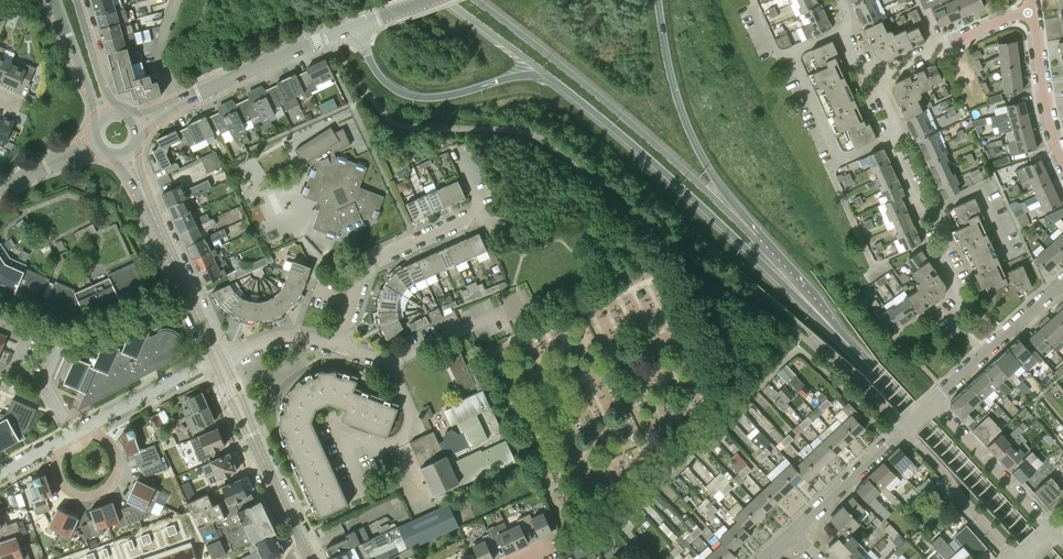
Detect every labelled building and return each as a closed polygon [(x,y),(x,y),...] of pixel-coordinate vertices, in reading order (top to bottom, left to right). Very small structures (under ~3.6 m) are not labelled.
[(114,6),(115,8),(122,6),(122,3),(128,2),(128,0),(93,0),(96,13),(110,10),(109,7),(114,6)] [(798,8),(801,14),(803,13),(803,12),(819,5),(817,0),(800,0),(798,1),(800,7),(798,8)] [(875,10),(872,4),(874,3),(873,0),(867,0),(853,6),(858,17),(875,10)] [(962,17),(954,0),(943,5),(951,22),(962,17)] [(973,12),(967,0),(954,0),(962,17),(973,12)] [(973,12),(984,7),(981,0),(967,0),(973,12)] [(808,17),(810,23),(811,23),(827,16),(821,4),(819,5),(803,12),(803,13),(805,18),(808,17)] [(115,8),(114,6),(109,7),(110,10),(96,13),(101,29),(120,23),(120,22),(135,19),(132,9),(126,11),(125,8),(124,5),(122,6),(115,8)] [(939,27),(951,22),(943,5),(931,10),(939,27)] [(913,23),(921,20),(916,9),(908,12),(913,23)] [(863,29),(882,20),(883,20),(880,15),(878,16),(875,10),(858,17),(863,29)] [(832,27),(827,16),(811,23),(810,23),(801,27),(802,27),(807,38),(806,38),(807,39),(832,27)] [(27,21),(19,18),(15,26),(23,29),(27,21)] [(868,40),(887,32),(882,20),(863,29),(868,40)] [(104,40),(134,32),(139,31),(137,23),(121,27),(120,23),(101,29),(104,40)] [(906,31),(913,47),(925,42),(918,26),(906,31)] [(902,52),(913,47),(906,31),(905,29),(894,34),(902,52)] [(885,60),(902,52),(894,34),(893,32),(890,30),(887,32),(868,40),(876,56),(885,60)] [(107,53),(127,47),(137,45),(134,32),(104,40),(107,53)] [(774,39),(776,44),(777,46),(778,47),(779,48),(780,48),(781,49),(782,49),(783,49),(785,49),(792,46),(787,34),(780,37),(774,39)] [(822,94),(826,102),(851,91),(844,76),(840,78),(834,64),(841,61),(832,41),(810,50),(814,58),(811,59),(816,71),(809,74),(813,83),(816,82),(819,88),(823,87),(825,92),(822,94)] [(999,56),(1018,54),(1016,41),(998,43),(999,56)] [(3,80),(4,80),(12,63),(13,61),(3,56),(6,49),(0,46),(0,78),(3,80)] [(127,47),(107,53),(119,93),(131,89),(134,99),(138,98),(140,103),(162,95),(158,81),(152,82),(150,74),(136,78),(127,47)] [(980,50),(971,53),(974,60),(983,56),(980,50)] [(1001,68),(1019,66),(1018,54),(999,56),(1001,68)] [(315,85),(321,82),(321,83),(334,77),(326,59),(307,68),(308,70),(302,73),(308,86),(311,92),(317,89),(315,85)] [(12,63),(4,80),(3,80),(2,82),(17,89),(20,83),(28,86),(36,68),(27,64),(25,69),(12,63)] [(930,85),(942,80),(935,64),(923,69),(930,85)] [(1002,80),(1021,78),(1019,66),(1001,68),(1002,80)] [(931,87),(930,85),(923,69),(912,74),(920,92),(931,87)] [(304,92),(303,89),(308,86),(302,73),(297,75),(296,73),(286,78),(295,96),(304,92)] [(921,95),(920,92),(912,74),(895,82),(892,91),(899,107),(918,99),(920,98),(921,95)] [(299,104),(295,96),(286,78),(277,82),(278,84),(272,87),(279,100),(281,105),(284,111),(299,104)] [(1021,78),(1002,80),(1004,93),(1022,90),(1021,78)] [(273,109),(281,105),(279,100),(272,87),(263,91),(265,97),(260,99),(270,121),(277,118),(273,109)] [(851,91),(826,102),(830,110),(833,109),(835,115),(832,116),(835,123),(832,124),(836,133),(834,134),(836,138),(843,135),(841,131),(843,130),(848,142),(851,140),(855,148),(876,138),(867,118),(860,121),(854,108),(857,106),(851,91)] [(1000,93),(987,97),(989,104),(1002,100),(1000,93)] [(272,125),(270,121),(260,99),(254,102),(251,97),(242,101),(251,119),(259,115),(265,129),(272,125)] [(899,107),(904,119),(923,112),(922,111),(918,99),(899,107)] [(949,99),(942,102),(944,107),(952,104),(949,99)] [(241,135),(247,132),(243,123),(251,119),(242,101),(233,105),(236,111),(230,113),(241,135)] [(337,108),(334,101),(328,104),(331,110),(337,108)] [(1009,118),(1027,113),(1024,101),(1006,106),(1007,112),(990,117),(991,123),(1009,118)] [(904,119),(909,130),(926,124),(923,117),(926,116),(923,110),(922,111),(923,112),(904,119)] [(235,140),(241,137),(241,135),(230,113),(224,116),(222,111),(213,115),(218,128),(218,129),(221,133),(229,129),(235,140)] [(310,112),(304,115),(306,121),(313,118),(310,112)] [(1012,130),(1030,125),(1027,113),(1009,118),(991,123),(993,128),(997,127),(998,133),(1011,129),(1012,130)] [(213,131),(218,128),(213,115),(207,118),(206,116),(197,120),(205,139),(214,134),(213,131)] [(4,146),(15,122),(3,117),(1,121),(0,120),(0,144),(4,146)] [(988,123),(986,117),(974,121),(976,127),(981,125),(988,123)] [(188,142),(190,145),(190,146),(205,139),(197,120),(187,125),(188,127),(182,129),(189,142),(188,142)] [(917,141),(934,133),(931,128),(929,129),(926,124),(909,130),(915,142),(917,141)] [(1015,141),(1033,137),(1030,125),(1012,130),(1015,141)] [(312,159),(316,167),(314,167),(302,196),(322,203),(313,228),(336,237),(339,230),(344,228),(346,231),(364,223),(362,220),(368,217),(375,220),(384,197),(359,187),(367,167),(338,156),(337,157),(335,152),(351,144),(344,128),(335,132),(331,126),(295,150),(304,164),(312,159)] [(185,144),(188,142),(189,142),(182,129),(177,132),(176,130),(157,139),(159,143),(158,146),(168,149),(169,145),(180,140),(182,143),(185,144)] [(917,141),(922,152),(939,145),(936,139),(938,138),(936,132),(934,133),(917,141)] [(241,136),(244,143),(249,141),(246,134),(241,136)] [(1033,137),(1015,141),(1007,143),(1010,154),(1018,153),(1031,149),(1031,150),(1036,149),(1033,137)] [(992,148),(1003,145),(1001,139),(988,143),(990,148),(992,148)] [(928,164),(946,155),(944,150),(942,151),(939,145),(922,152),(928,164)] [(167,173),(180,168),(178,163),(175,163),(171,164),(166,153),(168,149),(158,146),(157,148),(153,150),(162,169),(165,168),(167,173)] [(871,168),(889,160),(884,148),(868,155),(861,158),(866,170),(871,168)] [(989,158),(995,155),(992,148),(990,148),(985,150),(989,158)] [(10,157),(13,159),(18,153),(11,150),(9,156),(10,157)] [(223,166),(222,165),(216,150),(200,157),(207,173),(223,166)] [(933,175),(949,168),(946,162),(949,160),(946,155),(928,164),(933,175)] [(995,167),(1010,162),(1008,155),(993,160),(995,167)] [(1029,178),(1045,170),(1040,159),(1036,161),(1035,160),(1023,166),(1029,178)] [(878,179),(894,171),(889,160),(871,168),(873,173),(875,172),(878,179)] [(956,179),(955,176),(953,173),(952,174),(949,168),(933,175),(938,187),(956,179)] [(972,176),(980,172),(978,168),(970,172),(972,176)] [(1033,190),(1050,182),(1045,170),(1029,178),(1028,178),(1033,190)] [(881,191),(899,183),(894,171),(878,179),(881,185),(878,186),(881,191)] [(839,182),(845,180),(851,177),(849,173),(843,176),(837,178),(839,182)] [(182,184),(163,193),(169,207),(188,198),(212,187),(208,179),(184,190),(182,184)] [(956,179),(938,187),(943,198),(959,191),(956,184),(958,183),(956,179)] [(447,185),(455,203),(466,198),(458,180),(447,185)] [(407,188),(404,181),(396,184),(400,191),(407,188)] [(1036,195),(1020,203),(1022,208),(1055,193),(1050,182),(1033,190),(1036,195)] [(883,196),(886,195),(888,201),(901,196),(905,195),(899,183),(881,191),(883,196)] [(445,207),(455,203),(447,185),(437,190),(445,207)] [(435,212),(445,207),(437,190),(427,194),(435,212)] [(1025,212),(1041,206),(1044,212),(1061,204),(1055,193),(1022,208),(1022,209),(1014,212),(1016,217),(1016,216),(1020,227),(1029,223),(1025,212)] [(424,216),(435,212),(427,194),(416,199),(424,216)] [(885,211),(887,216),(906,208),(901,196),(888,201),(884,203),(887,209),(885,211)] [(968,259),(994,247),(987,232),(983,234),(977,221),(984,218),(974,197),(953,207),(956,215),(953,216),(959,228),(951,231),(955,240),(959,239),(961,245),(965,244),(968,249),(965,251),(968,259)] [(188,198),(169,207),(174,219),(191,211),(193,210),(188,198)] [(414,221),(424,216),(416,199),(406,203),(414,221)] [(1054,223),(1062,217),(1062,208),(1062,207),(1044,216),(1045,216),(1046,220),(1047,221),(1052,219),(1054,223)] [(895,227),(911,219),(906,208),(887,216),(890,221),(892,220),(895,227)] [(191,211),(174,219),(180,232),(197,225),(191,211)] [(199,217),(201,223),(210,219),(207,213),(199,217)] [(186,245),(203,238),(200,231),(216,223),(214,217),(210,219),(201,223),(197,225),(180,232),(186,245)] [(23,219),(15,224),(20,232),(28,226),(23,219)] [(895,234),(898,239),(916,231),(911,219),(895,227),(897,233),(895,234)] [(85,227),(89,236),(97,232),(93,223),(85,227)] [(89,236),(85,227),(77,231),(80,240),(89,236)] [(203,238),(186,245),(192,259),(215,248),(213,242),(227,235),(224,228),(203,238)] [(900,245),(903,243),(906,249),(922,242),(916,231),(898,239),(900,245)] [(1033,235),(1029,231),(1026,235),(1029,238),(1028,239),(1032,243),(1036,239),(1033,235)] [(469,237),(476,255),(487,250),(479,233),(469,237)] [(1062,251),(1062,233),(1054,241),(1062,251)] [(466,260),(476,255),(469,237),(458,242),(466,260)] [(65,248),(61,240),(55,243),(59,251),(65,248)] [(1057,263),(1062,258),(1062,251),(1054,241),(1045,249),(1057,263)] [(456,264),(466,260),(458,242),(448,247),(456,264)] [(15,293),(14,293),(15,293),(16,290),(40,301),(50,279),(25,267),(27,265),(11,258),(1,243),(0,244),(0,286),(15,293)] [(49,245),(41,249),(45,257),(53,253),(49,245)] [(192,259),(198,271),(223,260),(220,252),(222,252),(219,246),(215,248),(192,259)] [(446,269),(456,264),(448,247),(438,251),(446,269)] [(1001,262),(994,247),(968,259),(972,267),(975,266),(978,272),(974,273),(977,280),(974,281),(978,290),(985,287),(987,291),(990,299),(994,297),(997,305),(1019,295),(1018,293),(1032,286),(1029,280),(1031,280),(1024,266),(1023,264),(1008,271),(1010,274),(1003,277),(997,264),(1001,262)] [(1057,263),(1045,249),(1035,258),(1048,271),(1057,263)] [(907,259),(914,270),(928,260),(921,250),(907,259)] [(435,273),(446,269),(438,251),(427,256),(435,273)] [(425,278),(435,273),(427,256),(417,260),(425,278)] [(227,274),(230,272),(225,259),(223,260),(198,271),(204,285),(227,274)] [(289,271),(307,278),(311,267),(293,260),(289,271)] [(418,281),(425,278),(417,260),(407,265),(415,283),(418,281)] [(912,271),(919,282),(935,270),(928,260),(914,270),(912,271)] [(74,289),(56,281),(46,303),(74,316),(83,312),(84,315),(85,314),(99,308),(98,306),(104,303),(105,305),(119,299),(120,299),(118,296),(144,284),(139,275),(134,262),(108,274),(109,277),(92,284),(75,292),(74,289)] [(413,284),(415,283),(407,265),(402,268),(400,265),(395,268),(397,271),(395,273),(407,287),(408,287),(413,284)] [(918,289),(929,305),(944,295),(946,285),(935,270),(919,282),(917,283),(916,286),(918,289)] [(230,280),(235,278),(232,271),(230,272),(227,274),(230,280)] [(285,283),(303,289),(307,278),(289,271),(285,283)] [(901,280),(903,278),(907,276),(904,272),(898,276),(901,280)] [(402,294),(407,287),(395,273),(393,275),(390,273),(386,277),(389,280),(385,284),(402,294)] [(880,278),(884,284),(888,281),(884,275),(880,278)] [(281,290),(297,301),(298,299),(301,301),(304,295),(301,293),(303,289),(285,283),(281,290)] [(219,302),(220,304),(235,291),(234,291),(230,284),(212,292),(215,297),(212,299),(215,304),(219,302)] [(398,302),(402,294),(385,284),(383,289),(380,287),(377,293),(381,295),(379,297),(398,303),(398,302)] [(867,296),(863,289),(857,293),(862,299),(867,296)] [(919,313),(929,305),(918,289),(907,296),(919,313)] [(275,296),(286,312),(290,308),(293,311),(297,306),(294,303),(297,301),(281,290),(275,296)] [(909,320),(919,313),(907,296),(904,290),(894,297),(899,304),(898,305),(909,320)] [(227,310),(231,314),(241,297),(235,291),(220,304),(223,306),(220,309),(225,313),(227,310)] [(281,314),(286,312),(275,296),(267,300),(273,318),(276,317),(278,320),(283,318),(281,314)] [(242,318),(245,319),(249,301),(242,297),(241,297),(231,314),(236,316),(235,319),(240,322),(242,318)] [(397,311),(398,303),(379,297),(379,300),(375,300),(375,306),(378,306),(378,312),(397,311)] [(270,319),(273,318),(267,300),(258,302),(259,321),(264,320),(265,324),(271,323),(270,319)] [(254,321),(259,321),(258,302),(249,301),(245,319),(248,320),(247,324),(253,324),(254,321)] [(898,327),(909,320),(898,305),(893,309),(891,306),(886,310),(898,327)] [(1062,325),(1062,309),(1060,305),(1054,310),(1057,313),(1054,316),(1062,325)] [(434,310),(436,314),(438,318),(442,316),(438,308),(434,310)] [(888,334),(898,327),(886,310),(882,313),(883,315),(878,320),(888,334)] [(381,326),(399,320),(397,311),(378,312),(379,317),(375,318),(376,324),(380,323),(381,326)] [(1062,339),(1062,325),(1054,316),(1051,319),(1048,316),(1043,320),(1061,341),(1062,339)] [(399,320),(381,326),(382,329),(379,330),(381,336),(385,334),(388,339),(403,328),(399,320)] [(1053,348),(1061,341),(1043,320),(1038,325),(1041,328),(1038,331),(1053,348)] [(179,337),(177,335),(176,334),(175,333),(174,332),(172,331),(170,331),(168,330),(166,330),(165,330),(163,330),(162,331),(161,331),(160,332),(151,336),(148,335),(149,333),(133,326),(122,352),(119,350),(120,348),(104,342),(93,367),(90,366),(91,364),(75,357),(64,384),(86,393),(84,396),(89,404),(76,411),(77,412),(173,360),(174,359),(176,358),(177,357),(178,356),(179,355),(180,354),(180,353),(181,352),(181,351),(181,349),(182,348),(182,346),(182,345),(182,344),(182,343),(181,342),(181,341),(181,340),(180,338),(179,338),(179,337)] [(1026,336),(1044,356),(1053,348),(1038,331),(1034,334),(1031,331),(1026,336)] [(1021,364),(1032,354),(1018,339),(1007,349),(1021,364)] [(1022,381),(1013,371),(1021,364),(1007,349),(994,361),(1008,376),(1016,386),(1022,381)] [(433,494),(443,490),(445,493),(491,471),(492,473),(516,462),(489,401),(484,391),(470,362),(466,363),(461,352),(446,358),(461,391),(475,385),(479,394),(446,410),(453,425),(459,422),(463,432),(458,434),(452,430),(445,433),(444,440),(439,443),(433,431),(410,442),(421,466),(421,467),(433,494)] [(1002,381),(1008,376),(994,361),(984,370),(1007,395),(1012,390),(1005,383),(1005,384),(1002,381)] [(1062,370),(1062,364),(1054,373),(1057,376),(1062,370)] [(788,381),(798,391),(803,397),(809,390),(804,385),(795,375),(786,365),(778,373),(787,383),(788,381)] [(1003,398),(1007,395),(984,370),(969,384),(982,398),(991,408),(994,411),(999,406),(997,403),(998,402),(993,396),(997,392),(1003,398)] [(317,409),(329,403),(328,371),(319,372),(312,375),(311,373),(310,373),(311,374),(307,376),(306,375),(305,375),(306,377),(299,380),(293,387),(317,409)] [(346,410),(355,388),(359,377),(349,374),(349,375),(345,373),(345,372),(344,372),(343,374),(336,371),(328,371),(329,403),(346,410)] [(0,385),(0,388),(7,392),(11,383),(3,380),(0,385)] [(1023,381),(1018,386),(1025,394),(1030,389),(1023,381)] [(980,418),(987,412),(978,403),(982,398),(969,384),(959,393),(972,408),(980,418)] [(795,396),(785,385),(777,392),(781,396),(787,403),(795,396)] [(312,421),(317,409),(293,387),(287,394),(284,400),(282,400),(280,406),(282,407),(280,413),(280,422),(312,421)] [(350,423),(364,429),(377,396),(368,393),(368,394),(363,392),(364,391),(355,388),(346,410),(342,420),(350,423)] [(817,396),(822,402),(827,398),(828,397),(822,391),(817,396)] [(191,414),(208,406),(202,392),(193,396),(192,395),(187,397),(188,398),(185,400),(191,414)] [(979,425),(979,424),(968,412),(972,408),(959,393),(950,401),(950,407),(972,430),(979,425)] [(377,396),(364,429),(387,437),(400,405),(390,401),(390,402),(385,400),(386,399),(377,396)] [(787,403),(781,396),(774,402),(783,412),(790,406),(787,403)] [(822,402),(827,408),(832,404),(827,398),(822,402)] [(0,414),(0,450),(1,450),(19,440),(20,440),(18,437),(27,432),(37,410),(13,399),(6,415),(1,413),(0,414)] [(827,408),(822,402),(818,406),(823,412),(827,408)] [(842,423),(855,436),(857,434),(859,434),(865,428),(858,421),(862,417),(848,403),(842,409),(849,417),(842,423)] [(434,416),(429,405),(422,408),(426,419),(434,416)] [(191,430),(199,427),(215,421),(208,406),(191,414),(185,416),(191,430)] [(156,429),(163,426),(157,413),(150,417),(156,429)] [(979,424),(979,425),(972,430),(986,445),(1002,429),(989,415),(979,424)] [(803,420),(808,425),(813,421),(808,416),(803,420)] [(804,429),(808,425),(803,420),(799,424),(804,429)] [(284,444),(287,453),(319,438),(312,421),(280,422),(280,431),(283,438),(281,439),(282,440),(283,439),(284,443),(284,444)] [(987,446),(997,456),(1017,438),(1027,427),(1023,422),(1007,436),(1008,438),(1007,439),(1001,433),(987,446)] [(832,432),(845,445),(855,436),(842,423),(832,432)] [(788,432),(783,427),(779,430),(784,435),(788,432)] [(126,432),(121,434),(122,436),(118,438),(120,441),(122,444),(124,443),(126,449),(125,449),(126,452),(127,455),(127,458),(128,461),(129,461),(136,458),(133,452),(140,450),(135,436),(137,436),(134,428),(126,431),(126,432)] [(195,451),(199,461),(213,454),(212,452),(221,448),(220,447),(225,445),(218,428),(199,436),(204,447),(195,451)] [(828,436),(823,441),(836,454),(845,445),(832,432),(828,436)] [(1043,437),(1047,441),(1052,437),(1048,432),(1043,437)] [(756,434),(751,439),(762,451),(767,456),(771,452),(766,447),(772,443),(763,433),(759,437),(756,434)] [(784,437),(790,443),(794,438),(789,433),(784,437)] [(809,445),(826,463),(836,454),(823,441),(819,436),(809,445)] [(164,449),(172,447),(177,444),(174,437),(160,442),(164,449)] [(790,443),(784,437),(780,442),(785,447),(790,443)] [(293,466),(297,474),(329,460),(319,438),(287,453),(291,461),(292,461),(294,465),(293,466)] [(1005,466),(1009,462),(1012,465),(1029,449),(1030,448),(1025,442),(1023,444),(1017,438),(997,456),(1005,466)] [(804,458),(817,472),(826,463),(809,445),(808,443),(798,452),(804,458)] [(908,468),(913,473),(918,468),(899,448),(888,458),(902,473),(908,468)] [(1042,463),(1029,449),(1012,465),(1015,469),(1011,472),(1021,483),(1023,481),(1031,474),(1042,463)] [(767,456),(762,451),(757,455),(762,460),(767,456)] [(206,476),(210,486),(224,480),(223,477),(232,473),(231,472),(237,470),(229,453),(210,462),(215,472),(206,476)] [(776,467),(794,486),(797,483),(799,483),(804,478),(808,482),(804,478),(794,467),(795,467),(791,463),(785,457),(776,467)] [(795,467),(794,467),(804,478),(808,482),(813,477),(813,475),(817,472),(804,458),(795,467)] [(140,464),(142,470),(155,466),(153,459),(140,464)] [(303,487),(307,497),(339,483),(329,460),(297,474),(301,483),(302,482),(304,487),(303,487)] [(155,466),(142,470),(144,477),(157,472),(169,468),(166,462),(155,466)] [(885,486),(896,475),(884,462),(867,478),(880,492),(893,504),(902,514),(907,509),(885,486)] [(747,474),(743,469),(737,463),(733,466),(738,473),(743,478),(747,474)] [(743,469),(747,474),(752,470),(747,465),(743,469)] [(772,481),(784,494),(794,486),(776,467),(766,475),(772,481)] [(1053,474),(1033,492),(1050,510),(1062,499),(1062,485),(1060,482),(1062,479),(1061,478),(1059,480),(1053,474)] [(35,508),(48,504),(46,497),(57,493),(57,494),(58,493),(56,491),(54,488),(51,490),(49,484),(51,483),(49,479),(48,475),(41,477),(40,475),(32,478),(35,486),(36,486),(41,499),(33,502),(35,508)] [(723,486),(715,477),(705,486),(714,495),(719,490),(724,496),(729,492),(723,486)] [(885,520),(892,513),(875,497),(880,492),(867,478),(855,489),(864,499),(885,520)] [(132,491),(156,502),(161,491),(138,480),(137,479),(132,491)] [(238,511),(256,503),(252,493),(248,495),(241,479),(222,487),(228,502),(220,506),(219,502),(213,504),(208,493),(192,500),(187,502),(198,527),(212,521),(238,511)] [(762,490),(775,503),(784,494),(772,481),(762,490)] [(934,485),(930,481),(919,493),(923,497),(934,485)] [(339,483),(307,497),(311,505),(312,504),(314,509),(313,509),(317,518),(349,504),(339,483)] [(753,499),(765,512),(775,503),(762,490),(753,499)] [(131,508),(130,509),(134,521),(149,516),(150,513),(156,502),(132,491),(127,502),(128,502),(133,504),(131,508)] [(21,492),(15,495),(19,508),(26,505),(21,492)] [(652,499),(665,513),(670,507),(658,494),(652,499)] [(844,505),(857,518),(865,509),(852,495),(846,501),(846,502),(844,505)] [(743,508),(756,521),(765,512),(753,499),(743,508)] [(128,524),(124,511),(117,513),(113,503),(114,503),(113,501),(102,506),(108,525),(114,523),(116,528),(128,524)] [(256,542),(275,533),(260,501),(256,503),(238,511),(212,521),(198,527),(204,540),(206,545),(208,549),(211,554),(212,557),(213,558),(223,554),(247,545),(256,542)] [(713,513),(709,508),(703,502),(699,506),(709,517),(713,513)] [(398,527),(408,550),(459,526),(449,503),(398,527)] [(48,504),(35,508),(37,515),(50,510),(48,504)] [(709,508),(713,513),(717,509),(713,504),(709,508)] [(857,518),(844,505),(829,518),(838,528),(837,529),(836,535),(838,536),(828,545),(841,558),(842,558),(855,547),(860,542),(851,533),(851,531),(860,523),(857,518)] [(102,527),(108,525),(102,506),(90,510),(90,511),(94,521),(88,524),(92,537),(104,532),(102,527)] [(631,521),(641,512),(637,507),(627,516),(631,521)] [(54,529),(59,531),(68,513),(57,508),(57,509),(54,515),(51,520),(46,531),(51,534),(54,529)] [(743,508),(734,517),(737,521),(738,521),(747,531),(753,526),(753,524),(756,521),(743,508)] [(124,511),(128,524),(135,522),(130,509),(124,511)] [(523,516),(529,529),(535,526),(540,536),(540,537),(552,531),(551,531),(542,511),(530,516),(529,513),(523,516)] [(641,512),(631,521),(636,525),(645,517),(641,512)] [(68,513),(59,531),(65,534),(63,539),(68,542),(79,519),(80,518),(68,513)] [(518,522),(507,527),(517,548),(529,542),(528,542),(523,532),(529,529),(523,516),(517,520),(518,522)] [(687,523),(692,529),(697,524),(690,516),(689,517),(686,520),(685,521),(687,523)] [(882,522),(877,517),(873,521),(877,526),(882,522)] [(19,528),(17,522),(17,521),(7,524),(6,519),(0,521),(0,527),(4,526),(6,532),(19,528)] [(650,524),(646,520),(642,524),(646,528),(650,524)] [(737,521),(728,530),(741,543),(744,540),(745,540),(751,535),(747,531),(738,521),(737,521)] [(870,531),(875,527),(871,523),(866,527),(870,531)] [(86,539),(92,537),(88,524),(81,526),(86,539)] [(606,534),(612,530),(607,524),(602,529),(606,534)] [(889,533),(894,528),(890,524),(885,529),(889,533)] [(702,531),(698,525),(693,530),(698,535),(702,531)] [(20,547),(18,541),(24,539),(22,534),(26,532),(24,526),(19,528),(6,532),(8,538),(0,541),(0,551),(1,554),(20,547)] [(347,538),(326,548),(330,557),(365,541),(369,539),(364,526),(346,535),(347,538)] [(365,541),(330,557),(327,558),(328,558),(389,558),(392,558),(400,553),(408,550),(398,527),(369,539),(365,541)] [(505,554),(517,548),(507,527),(496,533),(505,553),(505,554)] [(894,528),(889,533),(893,537),(893,538),(898,533),(894,528)] [(693,530),(689,534),(694,539),(698,535),(693,530)] [(719,538),(722,542),(732,553),(732,552),(738,547),(738,546),(741,543),(728,530),(719,538)] [(242,558),(243,558),(274,558),(282,555),(284,551),(275,533),(256,542),(247,545),(251,554),(242,558)] [(479,558),(494,558),(493,558),(488,548),(494,545),(488,533),(482,536),(483,539),(472,544),(479,558)] [(893,538),(893,537),(890,539),(893,542),(898,548),(905,542),(900,537),(901,536),(898,533),(893,538)] [(674,547),(679,553),(689,544),(684,539),(680,535),(675,539),(679,543),(674,547)] [(872,546),(878,552),(890,541),(885,535),(872,546)] [(964,547),(956,554),(940,535),(931,543),(945,558),(975,558),(964,547)] [(467,548),(463,538),(457,540),(459,544),(457,545),(459,551),(467,548)] [(95,539),(89,541),(91,548),(98,546),(95,539)] [(191,541),(178,546),(182,558),(197,558),(191,541)] [(898,557),(900,555),(910,546),(906,541),(905,542),(898,548),(894,552),(898,557)] [(713,551),(720,558),(733,558),(736,556),(732,552),(732,553),(722,542),(713,551)] [(178,546),(165,550),(168,558),(182,558),(178,546)] [(28,551),(22,553),(20,547),(1,554),(3,558),(31,558),(28,551)] [(679,553),(674,547),(670,551),(675,557),(679,553)] [(864,556),(855,547),(842,558),(861,558),(864,556)] [(165,550),(152,555),(153,558),(168,558),(165,550)]
